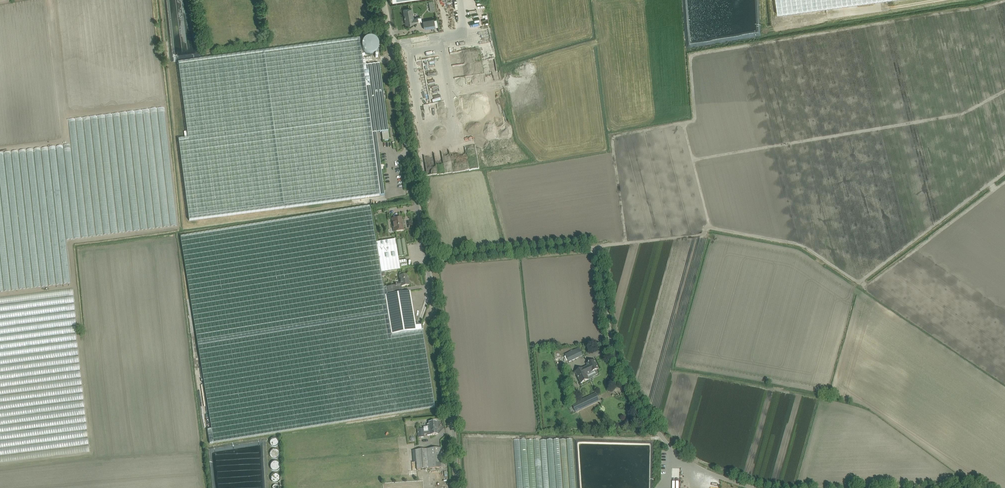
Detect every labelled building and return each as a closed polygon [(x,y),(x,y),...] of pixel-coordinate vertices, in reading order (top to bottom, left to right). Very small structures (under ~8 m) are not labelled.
[(778,14),(881,0),(776,0),(778,14)] [(421,17),(417,18),(417,17),(413,18),(411,8),(403,9),(404,13),(405,16),(404,16),(404,17),(406,24),(414,23),(414,22),(422,21),(421,17)] [(434,19),(423,21),(424,29),(435,27),(434,19)] [(389,140),(383,90),(379,64),(363,66),(359,39),(178,63),(188,139),(178,140),(189,221),(375,196),(384,195),(376,133),(382,132),(383,141),(389,140)] [(467,54),(489,50),(489,48),(495,47),(494,43),(480,45),(480,47),(466,49),(467,54)] [(422,331),(421,331),(391,336),(384,296),(387,295),(387,294),(386,288),(383,288),(381,273),(377,249),(370,206),(180,237),(201,366),(211,429),(207,430),(209,444),(435,407),(422,331)] [(403,231),(403,225),(402,225),(400,218),(392,219),(394,232),(403,231)] [(395,240),(376,243),(377,249),(381,273),(400,270),(400,268),(398,258),(395,240)] [(408,282),(406,275),(404,276),(403,273),(402,273),(400,273),(399,274),(399,276),(400,283),(395,284),(396,286),(396,287),(401,287),(409,285),(409,282),(408,282)] [(415,324),(410,292),(387,295),(384,296),(391,336),(421,331),(421,326),(421,325),(416,324),(415,324)] [(579,348),(565,355),(568,362),(583,355),(579,348)] [(587,375),(599,369),(595,360),(587,364),(588,366),(575,372),(581,384),(589,380),(587,375)] [(576,412),(599,401),(595,394),(572,405),(576,412)] [(427,434),(427,436),(431,435),(437,435),(436,422),(429,422),(429,424),(427,425),(427,427),(423,427),(423,429),(417,429),(418,438),(424,437),(424,435),(427,434)] [(415,450),(417,470),(428,469),(443,468),(441,448),(426,449),(415,450)] [(275,450),(272,454),(278,459),(281,456),(275,450)] [(275,462),(272,468),(278,472),(282,466),(275,462)]
